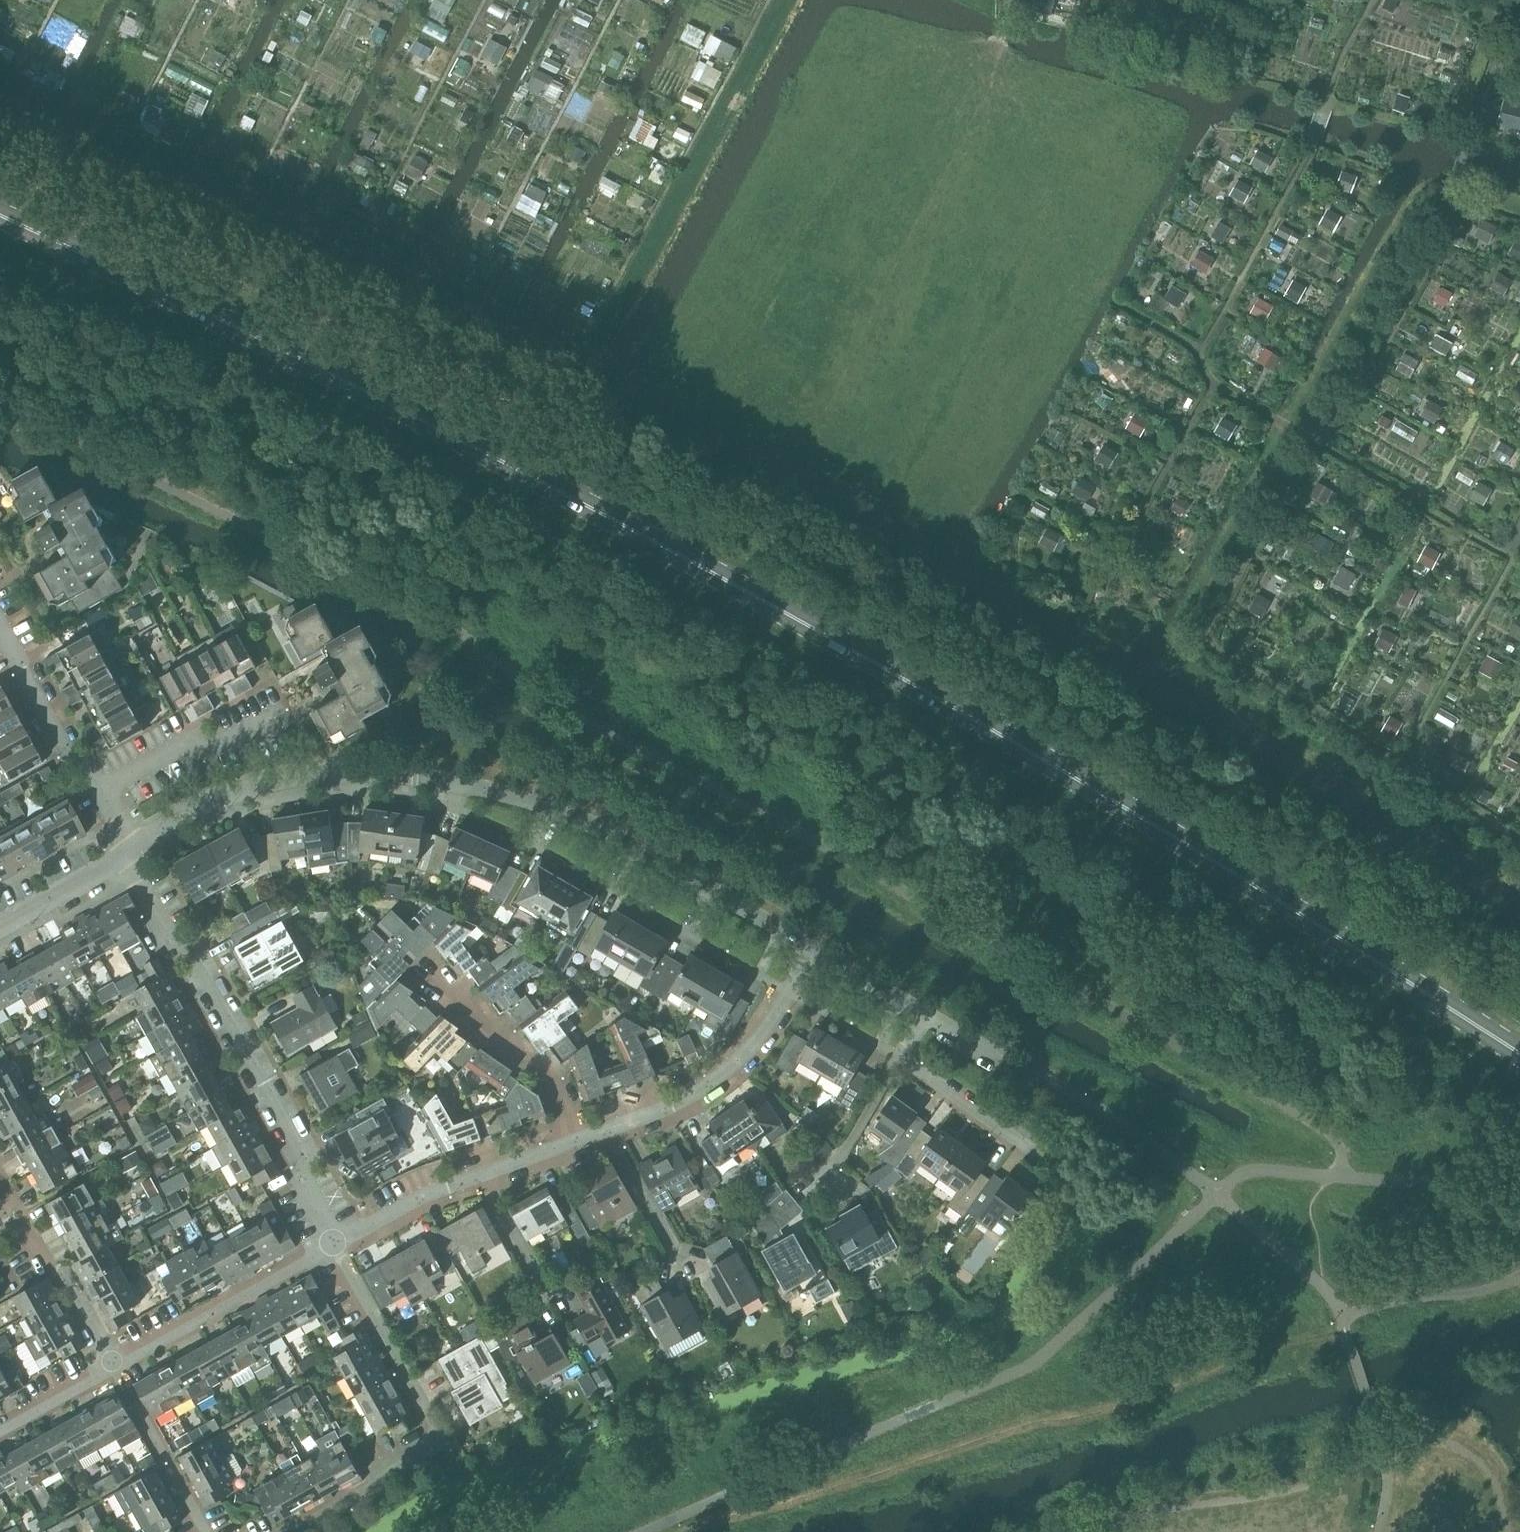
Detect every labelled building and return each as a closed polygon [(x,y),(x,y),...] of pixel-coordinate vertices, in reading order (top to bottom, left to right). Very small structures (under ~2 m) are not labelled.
[(449,15),(456,0),(435,0),(432,6),(449,15)] [(1029,10),(1051,16),(1055,0),(1032,0),(1029,10)] [(308,24),(312,16),(303,11),(298,20),(308,24)] [(118,34),(133,41),(142,23),(127,15),(118,34)] [(511,15),(508,22),(515,25),(518,19),(511,15)] [(1313,17),(1310,26),(1322,30),(1325,20),(1313,17)] [(428,20),(423,31),(445,42),(450,31),(428,20)] [(701,47),(708,33),(689,24),(682,39),(701,47)] [(371,39),(381,44),(388,31),(378,26),(371,39)] [(272,41),(268,49),(274,51),(278,44),(272,41)] [(730,63),(738,48),(723,41),(716,55),(730,63)] [(429,56),(432,49),(420,42),(416,50),(429,56)] [(638,42),(634,49),(641,52),(645,45),(638,42)] [(499,43),(490,61),(501,67),(510,49),(499,43)] [(10,60),(15,51),(0,44),(0,55),(10,60)] [(1441,46),(1438,56),(1450,60),(1453,51),(1441,46)] [(39,72),(44,63),(33,57),(28,66),(39,72)] [(698,60),(690,76),(715,88),(723,72),(698,60)] [(522,86),(519,93),(526,97),(530,89),(557,103),(565,86),(552,80),(553,77),(537,69),(527,88),(522,86)] [(1443,70),(1440,78),(1450,81),(1452,74),(1443,70)] [(602,81),(599,88),(608,93),(612,85),(602,81)] [(701,109),(706,99),(688,91),(683,101),(701,109)] [(1361,94),(1359,101),(1369,104),(1370,97),(1361,94)] [(1398,98),(1394,108),(1405,112),(1408,101),(1398,98)] [(1499,124),(1519,129),(1519,105),(1505,101),(1499,124)] [(304,102),(300,110),(310,115),(314,108),(304,102)] [(164,110),(152,104),(144,120),(155,126),(164,110)] [(655,149),(660,139),(652,136),(658,126),(643,118),(646,111),(634,105),(630,114),(639,118),(630,137),(655,149)] [(460,120),(468,125),(475,113),(466,109),(460,120)] [(251,131),(256,120),(245,115),(240,126),(251,131)] [(508,139),(518,144),(525,132),(515,127),(508,139)] [(688,142),(692,133),(679,127),(674,136),(688,142)] [(361,144),(370,149),(378,134),(368,129),(361,144)] [(569,157),(581,163),(587,151),(575,145),(569,157)] [(235,163),(239,155),(229,150),(225,158),(235,163)] [(1266,172),(1274,157),(1259,150),(1251,165),(1266,172)] [(371,169),(375,161),(357,152),(352,160),(371,169)] [(406,173),(419,180),(429,162),(415,155),(406,173)] [(670,170),(658,163),(650,178),(662,184),(670,170)] [(1352,192),(1358,176),(1343,171),(1337,186),(1352,192)] [(292,190),(297,181),(285,175),(280,184),(292,190)] [(1245,203),(1253,187),(1239,180),(1231,195),(1245,203)] [(523,195),(517,208),(530,214),(536,201),(542,204),(548,191),(531,183),(525,195),(523,195)] [(646,199),(642,207),(648,211),(653,203),(646,199)] [(1329,209),(1321,225),(1333,231),(1341,216),(1329,209)] [(1474,235),(1489,243),(1498,227),(1483,219),(1474,235)] [(1223,243),(1231,228),(1220,222),(1212,237),(1223,243)] [(1289,240),(1294,231),(1282,224),(1277,234),(1289,240)] [(619,237),(615,244),(622,247),(626,241),(619,237)] [(1516,240),(1509,254),(1519,259),(1519,242),(1516,240)] [(502,265),(507,255),(495,250),(491,259),(502,265)] [(1207,273),(1215,259),(1200,251),(1193,265),(1207,273)] [(1490,287),(1503,295),(1512,279),(1500,272),(1490,287)] [(1286,295),(1298,302),(1307,287),(1294,280),(1286,295)] [(1179,308),(1187,293),(1173,285),(1164,299),(1179,308)] [(1434,301),(1445,307),(1452,293),(1442,287),(1434,301)] [(1266,321),(1274,306),(1259,298),(1252,313),(1266,321)] [(591,317),(594,310),(584,304),(580,312),(591,317)] [(1447,355),(1453,344),(1437,335),(1431,346),(1447,355)] [(1396,370),(1410,377),(1419,361),(1405,354),(1396,370)] [(1422,415),(1435,422),(1443,407),(1430,400),(1422,415)] [(1141,436),(1149,421),(1135,413),(1127,428),(1141,436)] [(1388,428),(1392,420),(1383,415),(1378,423),(1388,428)] [(1230,440),(1238,425),(1223,417),(1215,432),(1230,440)] [(1493,456),(1506,464),(1515,450),(1502,442),(1493,456)] [(1110,467),(1118,453),(1105,445),(1096,459),(1110,467)] [(38,532),(49,551),(57,546),(63,559),(35,574),(51,604),(53,603),(61,605),(72,599),(80,613),(124,588),(112,567),(116,566),(115,564),(112,565),(104,550),(112,546),(100,525),(98,527),(89,511),(97,507),(86,487),(60,501),(41,465),(11,481),(12,483),(15,482),(23,496),(15,501),(27,521),(52,507),(59,520),(38,532)] [(1088,501),(1097,487),(1082,478),(1074,492),(1088,501)] [(1311,496),(1325,504),(1333,490),(1319,482),(1311,496)] [(1471,498),(1484,505),(1492,489),(1479,482),(1471,498)] [(1289,499),(1295,502),(1299,495),(1293,492),(1289,499)] [(1171,510),(1180,515),(1188,503),(1179,497),(1171,510)] [(1146,534),(1161,542),(1169,527),(1155,519),(1146,534)] [(129,522),(123,534),(132,539),(138,527),(129,522)] [(1054,551),(1062,535),(1048,528),(1039,543),(1054,551)] [(1328,555),(1334,542),(1319,534),(1312,546),(1328,555)] [(1441,553),(1427,546),(1419,562),(1432,569),(1441,553)] [(167,548),(159,552),(165,564),(173,560),(167,548)] [(1348,589),(1357,575),(1342,567),(1334,581),(1348,589)] [(1399,602),(1408,607),(1417,590),(1407,586),(1399,602)] [(1249,610),(1262,617),(1271,601),(1258,593),(1249,610)] [(389,705),(393,703),(383,686),(389,683),(377,663),(375,664),(366,649),(374,645),(362,624),(337,638),(317,602),(288,619),(290,620),(292,619),(300,634),(293,638),(304,659),(330,645),(336,657),(315,669),(326,688),(334,684),(341,696),(313,712),(329,741),(331,740),(339,742),(349,736),(357,750),(401,725),(389,705)] [(145,604),(130,611),(139,628),(154,621),(145,604)] [(92,613),(83,618),(88,628),(98,623),(92,613)] [(1519,638),(1519,636),(1519,619),(1518,618),(1509,633),(1519,638)] [(215,636),(220,645),(246,692),(254,687),(246,674),(258,667),(235,625),(215,636)] [(63,661),(69,672),(103,653),(111,648),(100,629),(45,660),(50,669),(63,661)] [(1375,645),(1389,652),(1398,636),(1384,629),(1375,645)] [(220,645),(215,636),(196,646),(219,689),(230,683),(237,696),(246,692),(220,645)] [(219,689),(196,646),(177,657),(182,666),(208,713),(216,708),(208,694),(219,689)] [(62,690),(66,698),(113,672),(103,653),(69,672),(75,682),(62,690)] [(1496,680),(1504,664),(1488,655),(1479,671),(1496,680)] [(208,713),(182,666),(162,677),(181,710),(192,703),(200,717),(208,713)] [(84,699),(90,709),(124,691),(113,672),(66,698),(71,706),(84,699)] [(1315,692),(1320,681),(1307,676),(1303,687),(1315,692)] [(10,705),(4,694),(8,691),(3,682),(0,684),(0,710),(10,705)] [(83,728),(87,736),(134,710),(124,691),(90,709),(96,720),(83,728)] [(25,721),(20,713),(16,715),(10,705),(0,710),(0,735),(25,721)] [(134,710),(87,736),(92,744),(105,736),(112,748),(145,730),(134,710)] [(1382,731),(1393,738),(1402,723),(1391,716),(1382,731)] [(31,742),(25,732),(29,729),(25,721),(0,735),(0,759),(31,742)] [(0,759),(0,782),(2,784),(46,760),(41,751),(37,753),(31,742),(0,759)] [(1464,774),(1471,763),(1457,755),(1451,765),(1464,774)] [(1509,759),(1506,764),(1516,770),(1519,764),(1509,759)] [(54,775),(48,765),(39,771),(44,780),(54,775)] [(19,782),(10,787),(15,796),(24,791),(19,782)] [(0,792),(0,807),(7,803),(6,801),(15,796),(10,787),(0,792)] [(1485,790),(1480,800),(1488,804),(1494,795),(1485,790)] [(65,796),(45,807),(64,840),(75,834),(77,839),(86,834),(65,796)] [(45,807),(27,817),(48,855),(56,851),(53,846),(64,840),(45,807)] [(371,851),(390,853),(395,813),(373,810),(374,809),(366,808),(365,816),(366,816),(364,830),(349,830),(349,833),(350,860),(350,862),(370,861),(371,851)] [(330,810),(302,815),(308,854),(310,868),(350,862),(350,860),(349,833),(334,833),(330,810)] [(428,871),(429,870),(437,839),(439,835),(423,830),(424,824),(425,824),(426,816),(418,815),(418,816),(395,813),(390,853),(405,855),(403,865),(428,871)] [(282,858),(308,854),(302,815),(275,819),(279,842),(265,846),(272,872),(283,868),(282,858)] [(27,817),(8,828),(26,861),(37,855),(40,860),(48,855),(27,817)] [(447,862),(471,872),(485,838),(459,827),(450,845),(437,839),(429,870),(441,874),(447,862)] [(0,832),(0,858),(10,876),(18,872),(16,867),(26,861),(8,828),(0,832)] [(274,875),(272,872),(265,846),(262,837),(248,842),(241,829),(209,847),(229,882),(241,875),(242,876),(250,871),(249,870),(260,865),(267,878),(274,875)] [(485,838),(471,872),(495,883),(489,896),(503,904),(519,876),(522,870),(507,863),(512,850),(485,838)] [(216,889),(229,882),(209,847),(178,864),(197,899),(209,893),(209,894),(217,890),(216,889)] [(2,881),(10,876),(0,858),(0,877),(2,881)] [(503,904),(496,915),(509,923),(522,902),(546,917),(567,882),(540,867),(534,877),(531,883),(519,876),(503,904)] [(565,941),(578,949),(595,920),(583,913),(592,897),(567,882),(546,917),(571,931),(565,941)] [(130,893),(100,910),(119,944),(123,951),(142,940),(132,921),(141,916),(143,916),(130,893)] [(327,910),(326,902),(316,904),(317,911),(327,910)] [(393,909),(378,924),(415,960),(435,941),(434,940),(458,915),(437,906),(422,922),(416,915),(408,923),(393,909)] [(85,913),(79,917),(100,955),(119,944),(100,910),(87,917),(85,913)] [(252,924),(235,933),(240,943),(236,945),(247,963),(242,966),(254,988),(265,982),(267,984),(282,975),(281,973),(305,960),(277,910),(252,924)] [(221,941),(235,933),(252,924),(245,911),(214,929),(221,941)] [(611,952),(623,959),(642,926),(616,911),(608,925),(596,918),(595,920),(578,949),(591,957),(597,946),(610,953),(611,952)] [(484,914),(479,922),(487,926),(492,918),(484,914)] [(458,915),(434,940),(435,941),(461,975),(469,969),(481,985),(499,972),(510,963),(503,954),(492,963),(486,955),(478,961),(463,941),(479,925),(458,915)] [(61,931),(63,935),(64,934),(81,965),(82,965),(100,955),(79,917),(73,920),(75,924),(61,931)] [(360,986),(369,1008),(397,978),(398,979),(415,960),(378,924),(363,940),(378,954),(370,962),(377,968),(360,986)] [(490,924),(488,928),(500,935),(503,931),(490,924)] [(641,985),(654,993),(672,961),(660,955),(668,941),(642,926),(623,959),(636,966),(635,968),(647,975),(641,985)] [(58,944),(48,950),(67,985),(87,974),(82,965),(81,965),(64,934),(63,935),(55,939),(58,944)] [(314,958),(301,966),(305,973),(331,957),(325,947),(312,954),(314,958)] [(35,950),(26,956),(48,995),(67,985),(48,950),(38,955),(35,950)] [(510,963),(499,972),(481,985),(502,1013),(509,1008),(521,1024),(539,1011),(539,1010),(519,984),(547,963),(526,951),(510,963)] [(673,990),(698,1005),(718,970),(692,955),(684,969),(672,961),(654,993),(667,1001),(673,990)] [(20,965),(11,970),(10,971),(25,997),(24,997),(29,1006),(48,995),(26,956),(18,960),(20,965)] [(145,965),(155,980),(168,973),(159,957),(145,965)] [(6,1007),(24,997),(25,997),(10,971),(11,970),(6,962),(0,965),(0,997),(6,1007)] [(136,991),(147,1011),(181,992),(173,979),(177,977),(173,970),(168,973),(155,980),(136,991)] [(718,970),(698,1005),(711,1012),(705,1023),(730,1037),(747,1009),(750,1002),(749,1002),(746,1008),(735,1002),(744,985),(718,970)] [(137,977),(142,986),(152,980),(147,971),(137,977)] [(134,973),(117,983),(124,996),(142,987),(134,973)] [(398,1009),(424,1033),(439,1018),(439,1017),(425,1004),(429,1000),(398,979),(397,978),(369,1008),(378,1030),(398,1009)] [(115,982),(105,987),(111,997),(121,992),(115,982)] [(539,1011),(521,1024),(543,1053),(550,1047),(562,1064),(571,1058),(580,1050),(560,1022),(580,1007),(573,998),(584,990),(578,982),(567,989),(539,1010),(539,1011)] [(321,996),(320,996),(314,985),(294,996),(300,1007),(273,1022),(290,1053),(338,1027),(321,996)] [(140,1015),(150,1033),(194,1008),(191,1002),(187,1004),(181,992),(147,1011),(140,1015)] [(150,1033),(160,1052),(167,1048),(168,1049),(193,1034),(193,1035),(202,1030),(194,1017),(198,1015),(194,1008),(150,1033)] [(75,1024),(85,1019),(79,1010),(70,1015),(75,1024)] [(353,1016),(358,1025),(369,1019),(365,1010),(353,1016)] [(612,1026),(628,1062),(637,1082),(657,1073),(643,1042),(662,1033),(661,1029),(631,1012),(612,1026)] [(460,1072),(468,1064),(467,1063),(480,1050),(469,1039),(472,1036),(442,1014),(439,1017),(439,1018),(424,1033),(402,1056),(418,1071),(438,1050),(460,1072)] [(378,1034),(372,1024),(350,1036),(356,1046),(378,1034)] [(50,1025),(42,1030),(48,1039),(56,1035),(50,1025)] [(800,1060),(822,1073),(841,1041),(818,1028),(808,1045),(794,1037),(796,1033),(795,1033),(777,1064),(793,1073),(800,1060)] [(27,1031),(21,1034),(27,1045),(40,1037),(37,1032),(30,1036),(27,1031)] [(71,1032),(64,1036),(70,1047),(77,1043),(71,1032)] [(162,1076),(169,1073),(207,1051),(203,1045),(200,1047),(193,1035),(193,1034),(168,1049),(167,1048),(160,1052),(158,1053),(158,1054),(151,1058),(162,1076)] [(94,1063),(109,1055),(99,1037),(85,1045),(94,1063)] [(841,1041),(822,1073),(845,1087),(838,1100),(853,1108),(871,1077),(868,1080),(855,1072),(865,1055),(841,1041)] [(22,1051),(18,1042),(5,1049),(10,1058),(22,1051)] [(589,1043),(580,1050),(571,1058),(586,1101),(637,1082),(628,1062),(599,1072),(589,1043)] [(694,1043),(683,1048),(686,1055),(697,1050),(694,1043)] [(351,1047),(302,1075),(322,1111),(359,1090),(348,1069),(360,1064),(351,1047)] [(497,1092),(507,1099),(520,1081),(511,1074),(514,1070),(482,1048),(480,1050),(467,1063),(468,1064),(500,1087),(497,1092)] [(169,1073),(179,1092),(214,1072),(207,1059),(210,1057),(207,1051),(169,1073)] [(83,1054),(76,1058),(83,1070),(90,1066),(83,1054)] [(18,1082),(26,1078),(15,1058),(0,1066),(0,1092),(18,1082)] [(105,1075),(114,1070),(108,1058),(99,1063),(105,1075)] [(179,1092),(190,1111),(228,1090),(225,1083),(221,1085),(214,1072),(179,1092)] [(93,1074),(82,1080),(89,1091),(99,1085),(93,1074)] [(510,1105),(486,1113),(493,1134),(548,1115),(540,1094),(539,1094),(520,1081),(507,1099),(508,1099),(510,1105)] [(29,1101),(18,1082),(0,1092),(0,1117),(29,1101)] [(117,1100),(126,1095),(119,1084),(110,1089),(117,1100)] [(100,1086),(90,1092),(95,1101),(105,1095),(100,1086)] [(201,1131),(210,1126),(209,1125),(235,1110),(234,1109),(228,1097),(231,1095),(228,1090),(190,1111),(201,1131)] [(493,1134),(486,1113),(456,1124),(438,1093),(422,1110),(445,1151),(493,1134)] [(878,1154),(896,1167),(923,1130),(928,1122),(927,1121),(922,1129),(911,1122),(918,1112),(894,1094),(871,1127),(889,1140),(878,1154)] [(751,1096),(731,1110),(753,1143),(766,1134),(772,1142),(789,1131),(767,1098),(757,1105),(751,1096)] [(125,1114),(134,1109),(127,1098),(118,1103),(125,1114)] [(403,1134),(400,1136),(386,1111),(390,1109),(383,1098),(357,1112),(337,1124),(342,1135),(337,1138),(346,1155),(352,1152),(364,1174),(396,1156),(411,1148),(403,1134)] [(14,1135),(13,1134),(39,1120),(39,1119),(29,1101),(0,1117),(0,1131),(5,1140),(14,1135)] [(210,1126),(220,1144),(258,1122),(254,1116),(251,1118),(243,1104),(234,1109),(235,1110),(209,1125),(210,1126)] [(753,1143),(731,1110),(706,1126),(712,1135),(702,1142),(724,1174),(741,1163),(735,1155),(753,1143)] [(14,1147),(19,1156),(58,1134),(47,1114),(39,1119),(39,1120),(13,1134),(14,1135),(19,1144),(14,1147)] [(158,1127),(152,1117),(141,1123),(147,1133),(158,1127)] [(223,1167),(230,1163),(265,1143),(258,1130),(261,1128),(258,1122),(220,1144),(213,1148),(223,1167)] [(922,1163),(941,1177),(964,1145),(940,1128),(934,1137),(923,1130),(896,1167),(911,1178),(922,1163)] [(154,1147),(163,1141),(157,1131),(148,1136),(154,1147)] [(29,1162),(34,1172),(69,1152),(58,1134),(19,1156),(24,1164),(29,1162)] [(132,1144),(127,1136),(118,1141),(123,1149),(132,1144)] [(827,1139),(816,1149),(824,1158),(835,1149),(827,1139)] [(265,1143),(230,1163),(241,1182),(253,1175),(259,1186),(281,1173),(265,1143)] [(652,1158),(639,1166),(664,1211),(678,1204),(674,1197),(698,1184),(702,1191),(703,1190),(677,1144),(664,1152),(667,1159),(656,1165),(652,1158)] [(948,1205),(964,1216),(991,1179),(980,1171),(987,1161),(964,1145),(941,1177),(959,1190),(948,1205)] [(69,1152),(34,1172),(40,1182),(35,1185),(40,1194),(80,1172),(69,1152)] [(119,1162),(125,1172),(142,1162),(137,1152),(119,1162)] [(161,1162),(154,1166),(159,1175),(169,1170),(165,1163),(161,1162)] [(579,1206),(591,1229),(602,1223),(604,1227),(637,1208),(612,1163),(586,1177),(597,1196),(579,1206)] [(890,1164),(881,1172),(884,1176),(893,1168),(890,1164)] [(712,1165),(705,1169),(713,1184),(720,1180),(712,1165)] [(707,1188),(713,1185),(704,1170),(699,1173),(707,1188)] [(886,1176),(877,1183),(884,1191),(893,1183),(886,1176)] [(991,1179),(964,1216),(969,1209),(974,1213),(972,1215),(992,1229),(1003,1237),(1010,1227),(1033,1195),(1009,1177),(1006,1182),(1002,1187),(991,1179)] [(151,1196),(159,1192),(151,1178),(143,1183),(151,1196)] [(169,1181),(162,1184),(168,1196),(175,1192),(169,1181)] [(777,1181),(768,1187),(775,1198),(784,1191),(777,1181)] [(56,1211),(62,1222),(97,1202),(86,1183),(46,1205),(51,1214),(56,1211)] [(557,1203),(549,1188),(512,1209),(528,1239),(552,1226),(556,1234),(582,1219),(569,1197),(557,1203)] [(787,1189),(751,1219),(755,1228),(758,1226),(763,1237),(761,1238),(767,1248),(763,1250),(786,1290),(796,1284),(800,1291),(808,1287),(817,1303),(836,1292),(832,1285),(833,1285),(808,1241),(807,1241),(808,1243),(802,1246),(795,1233),(786,1237),(775,1217),(796,1200),(787,1189)] [(178,1192),(169,1198),(175,1208),(184,1203),(178,1192)] [(157,1210),(166,1205),(161,1194),(152,1199),(157,1210)] [(63,1234),(67,1243),(114,1217),(104,1198),(97,1202),(62,1222),(68,1232),(63,1234)] [(268,1217),(248,1228),(267,1263),(297,1246),(272,1199),(261,1205),(268,1217)] [(844,1220),(828,1229),(852,1272),(899,1247),(878,1209),(867,1215),(862,1205),(841,1216),(844,1220)] [(438,1232),(444,1243),(451,1256),(462,1250),(473,1271),(488,1263),(482,1253),(504,1241),(484,1206),(438,1232)] [(188,1208),(179,1213),(185,1223),(193,1219),(188,1208)] [(77,1249),(82,1258),(83,1259),(109,1245),(109,1246),(118,1241),(117,1240),(124,1236),(114,1217),(67,1243),(72,1252),(77,1249)] [(167,1219),(160,1223),(166,1232),(173,1228),(167,1219)] [(746,1224),(739,1229),(744,1235),(751,1230),(746,1224)] [(248,1228),(230,1238),(251,1276),(257,1273),(255,1270),(267,1263),(248,1228)] [(708,1281),(707,1284),(724,1315),(761,1295),(728,1236),(705,1248),(715,1266),(711,1267),(716,1276),(708,1281)] [(230,1238),(211,1248),(210,1249),(225,1275),(224,1275),(229,1284),(244,1275),(246,1279),(251,1276),(230,1238)] [(426,1238),(401,1252),(427,1299),(440,1292),(433,1280),(457,1267),(451,1256),(444,1243),(432,1249),(426,1238)] [(206,1239),(186,1250),(205,1286),(208,1291),(217,1286),(215,1281),(224,1275),(225,1275),(210,1249),(211,1248),(206,1239)] [(150,1246),(147,1240),(139,1245),(142,1251),(150,1246)] [(78,1279),(81,1285),(119,1264),(109,1246),(109,1245),(83,1259),(82,1258),(74,1263),(81,1277),(78,1279)] [(929,1263),(935,1254),(925,1246),(919,1255),(929,1263)] [(205,1286),(186,1250),(167,1261),(173,1273),(163,1279),(176,1302),(205,1286)] [(414,1306),(427,1299),(401,1252),(368,1271),(362,1274),(382,1309),(387,1306),(407,1294),(414,1306)] [(167,1261),(162,1253),(154,1258),(158,1266),(167,1261)] [(88,1289),(95,1302),(130,1283),(119,1264),(81,1285),(85,1291),(88,1289)] [(932,1288),(940,1278),(928,1267),(919,1277),(932,1288)] [(597,1272),(575,1285),(590,1312),(576,1320),(588,1343),(602,1335),(607,1344),(630,1331),(604,1284),(611,1281),(607,1272),(600,1276),(597,1272)] [(313,1273),(283,1290),(302,1325),(321,1315),(330,1332),(342,1326),(313,1273)] [(697,1315),(694,1317),(682,1295),(674,1299),(669,1291),(666,1293),(656,1275),(633,1288),(666,1347),(703,1327),(697,1315)] [(15,1296),(26,1316),(64,1294),(61,1288),(57,1290),(50,1277),(15,1296)] [(625,1282),(619,1285),(623,1293),(629,1290),(625,1282)] [(130,1283),(95,1302),(112,1332),(135,1319),(129,1309),(141,1302),(130,1283)] [(268,1294),(262,1297),(283,1336),(302,1325),(283,1290),(270,1297),(268,1294)] [(26,1316),(36,1335),(71,1315),(64,1302),(67,1301),(64,1294),(26,1316)] [(244,1312),(249,1321),(250,1320),(264,1346),(265,1345),(283,1336),(262,1297),(256,1301),(258,1304),(244,1312)] [(860,1310),(850,1316),(855,1325),(864,1320),(860,1310)] [(525,1311),(492,1330),(501,1345),(510,1361),(520,1355),(536,1384),(572,1363),(555,1332),(541,1339),(525,1311)] [(71,1315),(36,1335),(47,1354),(59,1347),(65,1358),(88,1345),(71,1315)] [(235,1324),(229,1327),(250,1365),(254,1372),(273,1362),(269,1355),(270,1354),(265,1345),(264,1346),(250,1320),(249,1321),(237,1327),(235,1324)] [(225,1334),(212,1341),(232,1375),(250,1365),(229,1327),(223,1330),(225,1334)] [(336,1356),(347,1376),(381,1357),(364,1327),(342,1339),(348,1350),(336,1356)] [(501,1345),(492,1330),(440,1359),(448,1373),(457,1389),(453,1391),(467,1417),(479,1410),(481,1414),(502,1402),(501,1401),(512,1396),(506,1385),(508,1383),(490,1351),(501,1345)] [(12,1347),(5,1335),(0,1337),(0,1353),(12,1347)] [(197,1345),(191,1348),(212,1386),(232,1375),(212,1341),(199,1348),(197,1345)] [(187,1355),(174,1362),(194,1397),(198,1404),(216,1393),(212,1386),(191,1348),(185,1351),(187,1355)] [(299,1364),(304,1372),(322,1362),(317,1353),(299,1364)] [(347,1376),(357,1395),(395,1374),(392,1367),(388,1369),(381,1357),(347,1376)] [(160,1365),(154,1369),(175,1407),(194,1397),(174,1362),(162,1369),(160,1365)] [(26,1386),(13,1363),(3,1369),(0,1364),(0,1400),(26,1386)] [(175,1407),(154,1369),(147,1372),(149,1376),(136,1383),(155,1418),(175,1407)] [(357,1395),(368,1414),(402,1394),(395,1382),(399,1380),(395,1374),(357,1395)] [(609,1378),(598,1384),(604,1394),(615,1388),(609,1378)] [(283,1380),(276,1384),(281,1393),(288,1389),(283,1380)] [(303,1388),(291,1395),(298,1407),(309,1400),(303,1388)] [(103,1397),(97,1400),(118,1439),(123,1447),(143,1436),(119,1393),(105,1400),(103,1397)] [(402,1394),(368,1414),(378,1433),(390,1427),(396,1437),(419,1424),(402,1394)] [(93,1407),(80,1414),(99,1449),(118,1439),(97,1400),(91,1404),(93,1407)] [(282,1400),(272,1405),(276,1412),(279,1417),(289,1412),(282,1400)] [(265,1409),(253,1416),(257,1422),(258,1425),(270,1418),(265,1409)] [(65,1418),(59,1421),(80,1460),(99,1449),(80,1414),(67,1421),(65,1418)] [(257,1422),(253,1416),(242,1422),(245,1428),(257,1422)] [(214,1419),(208,1423),(213,1431),(219,1428),(214,1419)] [(338,1420),(333,1423),(337,1430),(342,1427),(338,1420)] [(55,1428),(42,1435),(62,1470),(80,1460),(59,1421),(53,1425),(55,1428)] [(350,1424),(338,1431),(344,1441),(356,1435),(350,1424)] [(199,1428),(189,1433),(194,1442),(204,1436),(199,1428)] [(337,1430),(317,1440),(323,1451),(342,1486),(352,1480),(355,1485),(364,1480),(361,1474),(358,1469),(348,1450),(342,1440),(337,1431),(337,1430)] [(193,1442),(188,1433),(177,1440),(181,1448),(193,1442)] [(28,1439),(22,1442),(43,1481),(62,1470),(42,1435),(30,1442),(28,1439)] [(181,1456),(192,1476),(226,1456),(215,1437),(181,1456)] [(17,1449),(6,1456),(5,1456),(19,1482),(18,1483),(23,1492),(43,1481),(22,1442),(15,1446),(17,1449)] [(0,1493),(18,1483),(19,1482),(5,1456),(6,1456),(1,1447),(0,1447),(0,1493)] [(323,1451),(304,1461),(326,1501),(335,1496),(332,1491),(342,1486),(323,1451)] [(226,1456),(192,1476),(208,1506),(231,1493),(225,1482),(242,1473),(243,1470),(233,1452),(226,1456)] [(296,1466),(285,1472),(304,1507),(314,1501),(317,1506),(326,1501),(304,1461),(299,1453),(291,1457),(296,1466)] [(156,1462),(152,1454),(139,1461),(144,1469),(156,1462)] [(119,1483),(126,1479),(119,1467),(112,1471),(119,1483)] [(126,1512),(133,1508),(168,1489),(157,1469),(115,1493),(126,1512)] [(247,1497),(246,1503),(258,1506),(263,1504),(269,1514),(274,1524),(304,1507),(285,1472),(255,1489),(258,1495),(249,1493),(247,1497)] [(118,1484),(113,1474),(94,1484),(100,1494),(118,1484)] [(133,1508),(146,1531),(162,1531),(184,1519),(168,1489),(133,1508)] [(237,1495),(235,1502),(244,1504),(246,1497),(237,1495)] [(93,1505),(84,1510),(95,1529),(104,1525),(93,1505)] [(44,1511),(37,1515),(42,1525),(50,1521),(44,1511)] [(80,1512),(67,1519),(70,1527),(84,1519),(80,1512)] [(34,1530),(42,1525),(37,1516),(29,1521),(34,1530)] [(54,1526),(58,1531),(73,1531),(70,1527),(67,1519),(54,1526)]
